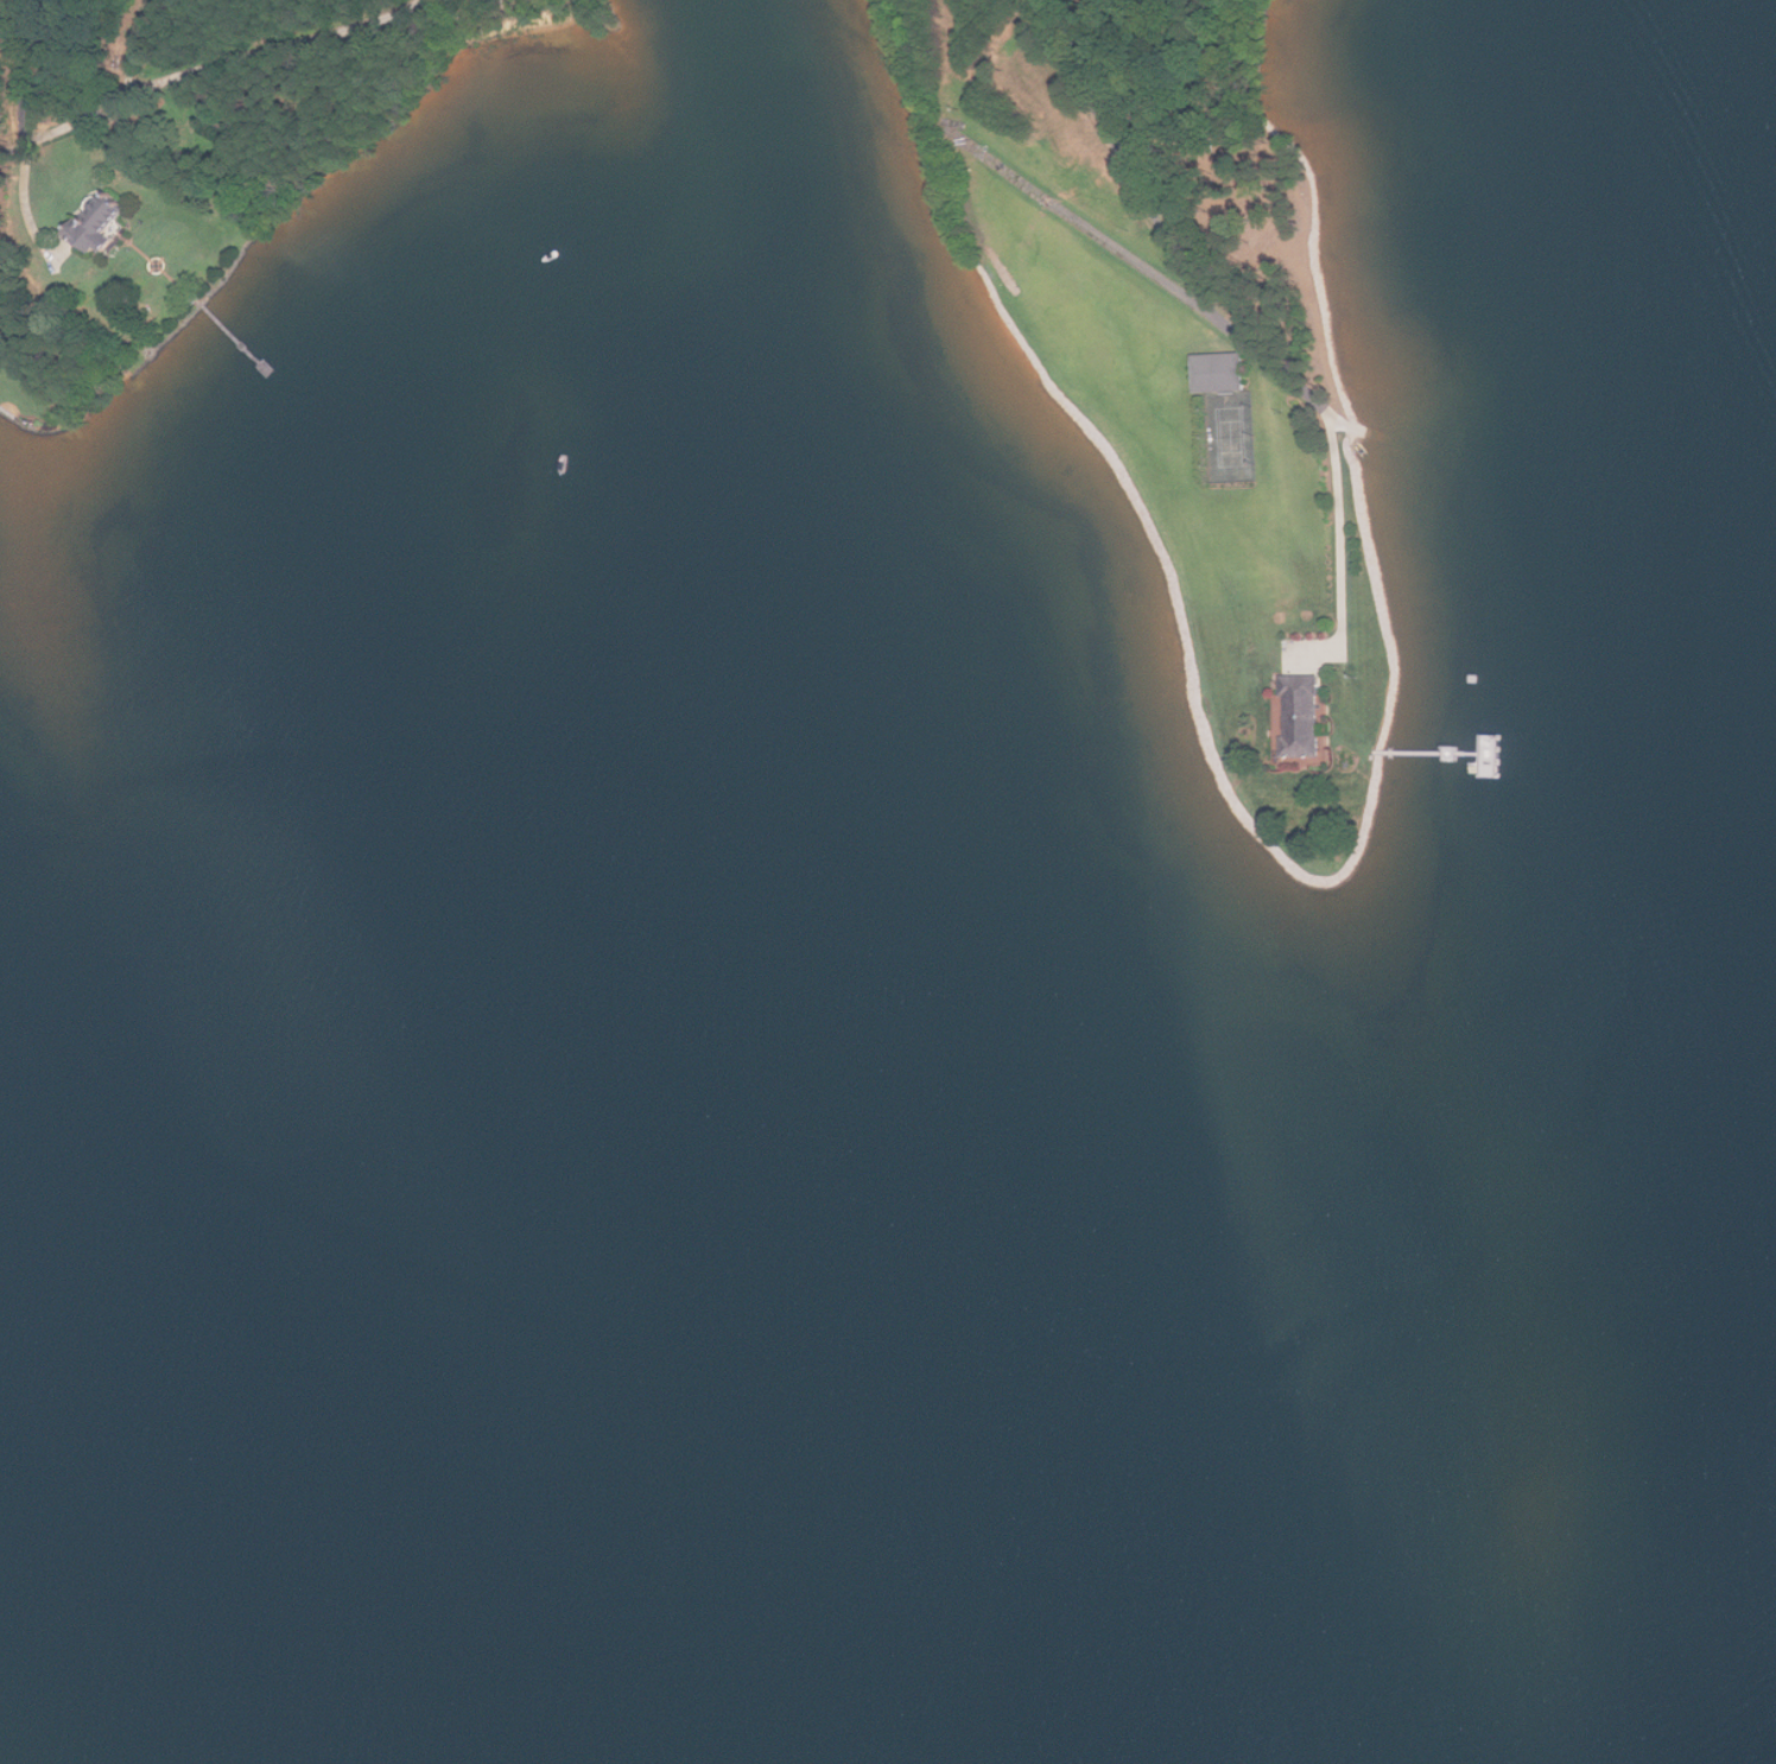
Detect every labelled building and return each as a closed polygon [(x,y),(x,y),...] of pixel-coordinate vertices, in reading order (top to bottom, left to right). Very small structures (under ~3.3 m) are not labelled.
[(63,233),(75,220),(78,223),(107,193),(126,211),(103,234),(112,242),(100,254),(93,248),(87,255),(63,233)] [(1197,357),(1247,355),(1248,391),(1199,392),(1197,357)] [(1321,677),(1323,757),(1282,759),(1282,738),(1289,738),(1288,698),(1282,698),(1282,677),(1321,677)] [(1485,776),(1486,768),(1503,768),(1503,776),(1485,776)]
